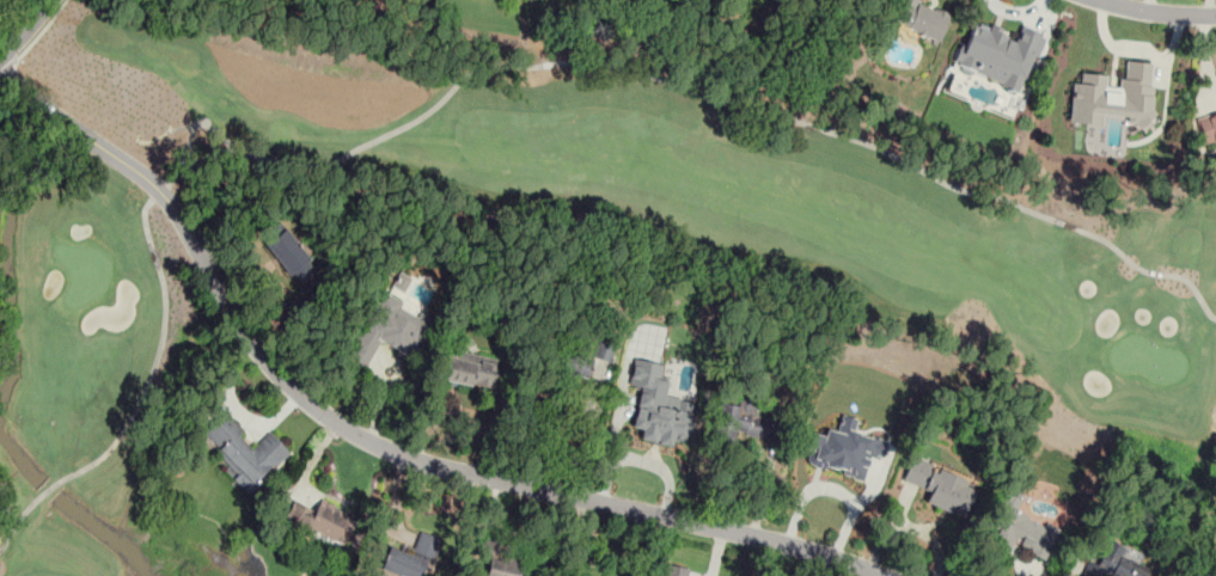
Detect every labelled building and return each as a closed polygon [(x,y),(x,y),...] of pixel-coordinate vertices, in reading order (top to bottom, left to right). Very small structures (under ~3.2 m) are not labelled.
[(937,43),(951,14),(919,0),(894,0),(886,18),(937,43)] [(1045,36),(1020,93),(1000,85),(1001,82),(953,62),(972,20),(1014,38),(1020,25),(1045,36)] [(1154,65),(1123,62),(1122,87),(1107,86),(1107,75),(1074,74),(1071,115),(1151,118),(1154,65)] [(1215,148),(1215,111),(1197,116),(1204,151),(1215,148)] [(296,285),(317,271),(288,228),(267,242),(296,285)] [(412,278),(402,273),(399,278),(398,278),(393,287),(404,293),(412,278)] [(366,369),(381,341),(413,357),(427,331),(396,315),(403,302),(382,291),(347,359),(366,369)] [(493,389),(499,359),(456,351),(455,356),(442,354),(437,378),(493,389)] [(594,359),(566,353),(562,372),(590,378),(594,359)] [(664,396),(670,366),(634,359),(629,384),(641,386),(633,427),(642,429),(640,439),(673,445),(674,442),(686,444),(694,402),(664,396)] [(767,417),(755,417),(755,405),(719,406),(720,433),(768,432),(767,417)] [(270,433),(253,449),(239,436),(244,431),(225,413),(202,436),(240,473),(233,479),(248,494),(290,452),(270,433)] [(863,481),(871,453),(882,456),(886,440),(855,432),(858,419),(841,415),(837,431),(826,428),(824,436),(813,433),(806,462),(843,472),(842,476),(863,481)] [(930,491),(925,502),(964,517),(975,490),(964,486),(967,479),(912,457),(903,481),(930,491)] [(1045,558),(1059,528),(1046,522),(1045,524),(1016,512),(1024,495),(1016,491),(1014,496),(1007,493),(985,543),(1010,553),(1014,545),(1045,558)] [(315,510),(292,502),(285,522),(346,543),(354,518),(317,505),(315,510)] [(381,573),(393,575),(433,575),(443,538),(418,532),(412,553),(387,546),(381,573)] [(518,558),(498,553),(498,543),(485,539),(481,553),(481,560),(480,567),(480,575),(519,575),(518,558)] [(1107,541),(1099,564),(1088,561),(1082,575),(1101,575),(1101,574),(1108,575),(1145,575),(1149,566),(1141,563),(1144,554),(1107,541)] [(688,568),(666,565),(664,575),(687,575),(688,568)]
